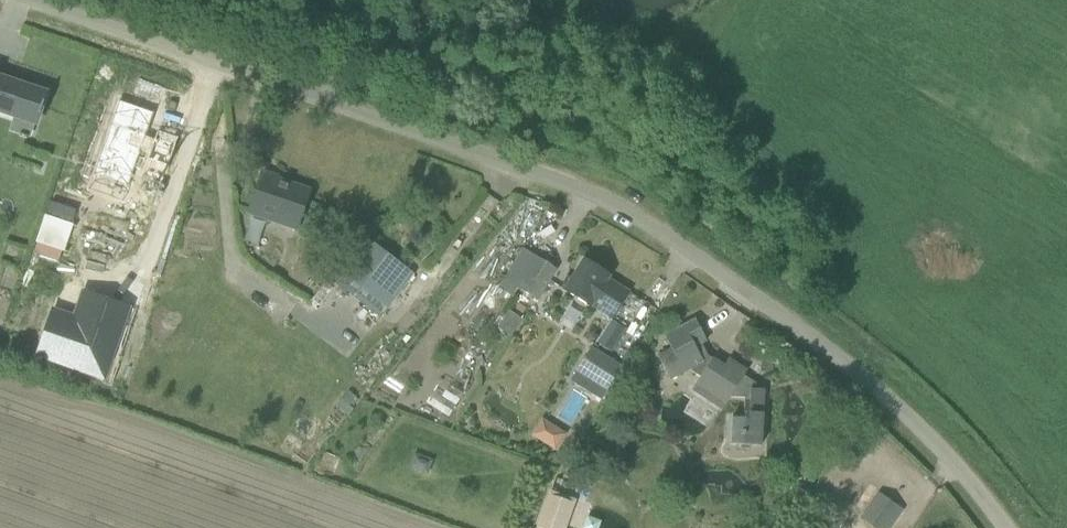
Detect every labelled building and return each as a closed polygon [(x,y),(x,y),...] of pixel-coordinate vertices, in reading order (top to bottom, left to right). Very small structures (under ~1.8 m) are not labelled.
[(15,113),(14,115),(32,122),(33,121),(35,122),(37,123),(38,119),(37,119),(39,115),(40,115),(44,102),(43,102),(45,97),(47,94),(0,78),(0,107),(15,113)] [(119,101),(93,176),(129,189),(141,153),(149,155),(147,161),(168,168),(178,139),(157,132),(155,139),(146,137),(154,113),(119,101)] [(262,172),(255,193),(249,212),(297,229),(309,191),(276,180),(277,177),(262,172)] [(361,236),(330,276),(382,314),(412,275),(361,236)] [(537,258),(517,288),(536,299),(555,269),(537,258)] [(629,292),(614,283),(608,279),(610,276),(584,259),(564,290),(590,306),(591,306),(612,319),(629,292)] [(52,310),(35,356),(104,380),(129,308),(83,292),(74,318),(52,310)] [(509,311),(498,328),(512,337),(523,320),(509,311)] [(672,349),(658,357),(669,379),(690,368),(692,372),(700,377),(696,383),(726,403),(730,397),(744,398),(743,418),(731,418),(729,445),(738,445),(760,446),(763,389),(753,389),(753,385),(743,378),(747,371),(728,359),(723,366),(708,356),(701,343),(706,340),(696,319),(676,329),(664,336),(672,349)] [(592,348),(571,381),(601,399),(621,367),(592,348)] [(542,416),(532,432),(554,445),(564,430),(542,416)] [(415,452),(410,467),(427,473),(433,459),(415,452)] [(537,523),(550,527),(561,527),(574,496),(551,488),(537,523)] [(889,527),(902,509),(884,497),(866,521),(875,527),(888,527),(889,527)]
